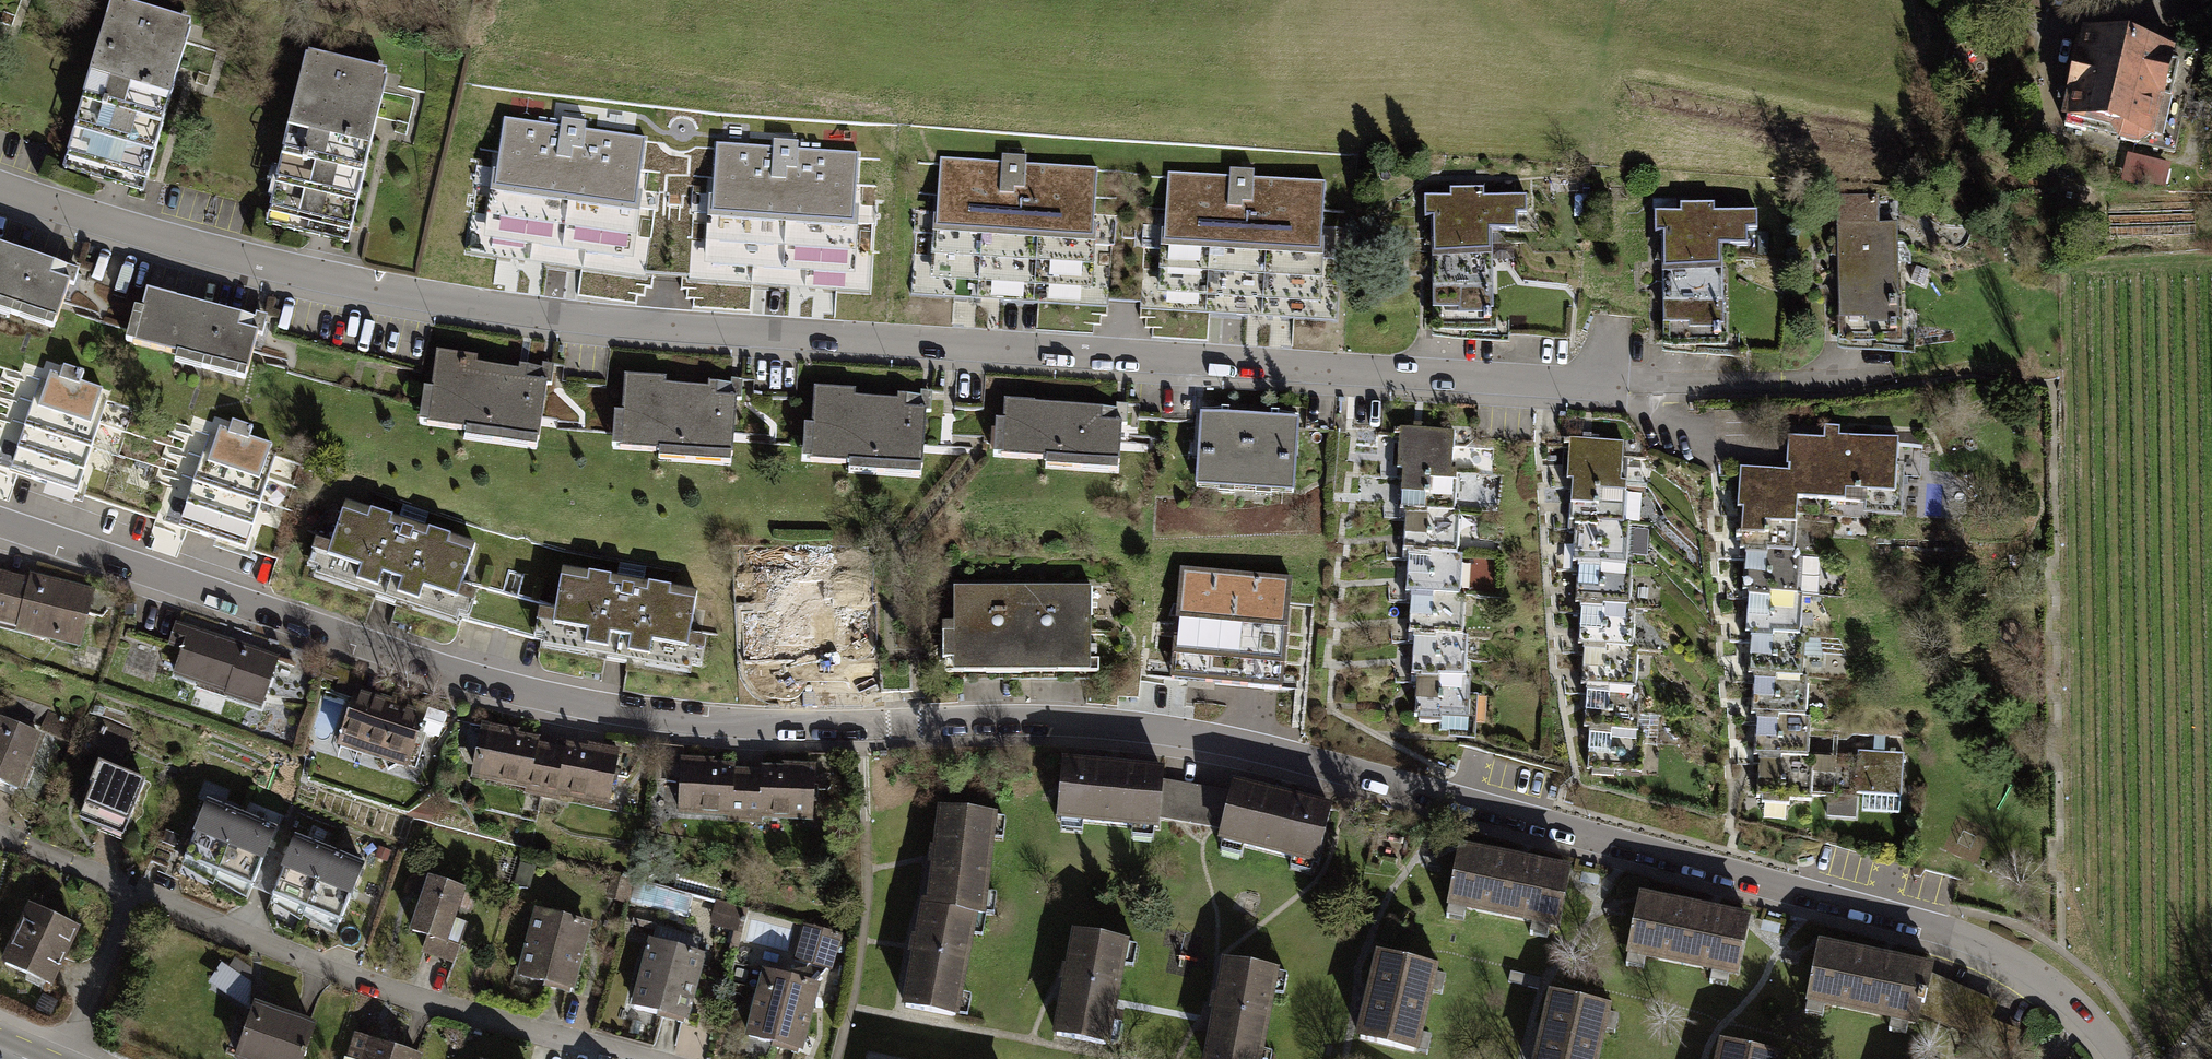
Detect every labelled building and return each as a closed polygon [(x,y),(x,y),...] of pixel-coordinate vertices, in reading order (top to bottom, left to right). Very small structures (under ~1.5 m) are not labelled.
[(130,0),(108,0),(61,170),(142,192),(191,19),(130,0)] [(2046,9),(2050,0),(2021,0),(2046,9)] [(2115,45),(2077,35),(2062,103),(2070,105),(2065,126),(2085,131),(2088,121),(2114,127),(2121,140),(2174,152),(2198,53),(2117,34),(2115,45)] [(307,52),(267,223),(346,241),(386,70),(307,52)] [(560,126),(502,117),(482,254),(582,268),(584,252),(630,259),(648,139),(587,130),(587,124),(561,120),(560,126)] [(772,148),(713,144),(708,245),(856,253),(861,153),(799,150),(800,144),(772,142),(772,148)] [(2143,174),(2145,175),(2149,158),(2124,152),(2119,175),(2141,180),(2143,174)] [(940,158),(932,295),(1088,305),(1097,168),(1026,164),(1027,156),(1003,155),(1002,162),(940,158)] [(2176,164),(2149,158),(2145,175),(2172,181),(2176,164)] [(1168,173),(1159,310),(1316,320),(1325,183),(1254,179),(1254,171),(1230,170),(1230,177),(1168,173)] [(1450,198),(1424,198),(1425,219),(1434,219),(1435,329),(1491,335),(1489,231),(1517,231),(1517,215),(1527,215),(1526,197),(1484,198),(1484,189),(1450,190),(1450,198)] [(1675,213),(1650,214),(1650,234),(1660,233),(1662,345),(1716,350),(1715,247),(1742,247),(1742,228),(1752,228),(1751,212),(1710,213),(1710,204),(1675,205),(1675,213)] [(1909,224),(1855,224),(1855,334),(1909,334),(1909,224)] [(0,244),(0,310),(52,327),(67,283),(73,285),(78,270),(0,244)] [(147,289),(142,308),(135,306),(126,340),(176,353),(174,358),(243,377),(256,330),(261,331),(265,315),(256,313),(255,318),(147,289)] [(429,390),(421,389),(416,423),(463,430),(462,437),(536,448),(545,386),(551,387),(554,364),(540,362),(540,368),(517,364),(516,370),(474,363),(475,358),(435,352),(429,390)] [(39,379),(9,465),(77,488),(111,392),(82,382),(85,373),(61,365),(57,376),(48,373),(45,381),(39,379)] [(665,381),(622,379),(621,411),(612,411),(610,449),(658,451),(658,459),(731,463),(735,396),(739,396),(740,380),(730,379),(730,383),(708,382),(708,388),(665,386),(665,381)] [(854,391),(812,389),(811,425),(803,425),(802,457),(809,457),(809,460),(849,461),(848,474),(921,477),(924,414),(930,415),(931,396),(919,396),(918,398),(897,397),(897,402),(853,400),(854,391)] [(1033,403),(1006,400),(1004,420),(995,419),(992,457),(1044,461),(1043,468),(1117,474),(1121,424),(1126,424),(1127,406),(1117,405),(1117,411),(1033,404),(1033,403)] [(1300,422),(1199,416),(1195,491),(1296,496),(1300,422)] [(210,434),(178,524),(245,548),(278,455),(271,453),(274,447),(249,438),(252,430),(233,422),(229,432),(218,428),(216,436),(210,434)] [(1454,430),(1400,428),(1398,469),(1403,470),(1401,510),(1405,511),(1403,551),(1408,551),(1406,593),(1411,593),(1409,634),(1414,635),(1412,676),(1416,676),(1414,717),(1420,717),(1419,722),(1441,723),(1442,718),(1469,719),(1471,678),(1465,678),(1467,636),(1464,636),(1466,595),(1461,595),(1463,554),(1457,554),(1459,513),(1454,513),(1456,471),(1452,471),(1454,430)] [(1624,441),(1569,439),(1567,480),(1571,480),(1569,521),(1575,521),(1573,562),(1577,562),(1575,603),(1580,603),(1578,645),(1583,645),(1581,685),(1585,685),(1583,727),(1589,727),(1587,769),(1592,769),(1592,775),(1614,776),(1614,770),(1641,771),(1643,730),(1638,730),(1640,689),(1635,689),(1637,649),(1632,649),(1634,607),(1630,607),(1632,566),(1626,565),(1628,525),(1624,525),(1626,483),(1622,483),(1624,441)] [(1796,442),(1796,478),(1742,473),(1757,800),(1814,803),(1815,795),(1901,801),(1903,759),(1811,754),(1805,499),(1911,505),(1910,448),(1796,442)] [(486,544),(350,500),(326,575),(466,619),(486,544)] [(704,588),(566,563),(555,644),(697,670),(704,588)] [(1291,580),(1181,570),(1171,678),(1281,687),(1289,602),(1291,580)] [(14,628),(13,634),(82,651),(98,588),(28,571),(26,578),(0,571),(0,625),(14,628)] [(828,574),(759,577),(763,650),(806,648),(806,644),(831,642),(828,574)] [(1090,587),(954,586),(953,624),(942,624),(942,660),(953,660),(953,666),(965,666),(965,672),(985,672),(985,666),(1059,667),(1059,672),(1079,672),(1079,667),(1090,667),(1090,587)] [(279,659),(176,623),(168,647),(182,652),(172,679),(261,710),(279,659)] [(385,683),(363,739),(434,767),(456,711),(385,683)] [(0,718),(0,784),(22,792),(45,735),(0,718)] [(110,724),(100,747),(122,757),(132,734),(110,724)] [(587,742),(511,727),(499,787),(583,805),(585,795),(640,807),(653,747),(589,733),(587,742)] [(1160,763),(1069,752),(1062,814),(1153,825),(1160,763)] [(777,762),(701,755),(696,812),(769,819),(770,809),(844,815),(849,759),(778,753),(777,762)] [(98,763),(89,785),(92,786),(79,820),(121,837),(144,782),(98,763)] [(1327,809),(1228,785),(1215,841),(1313,864),(1327,809)] [(184,859),(218,873),(241,816),(208,803),(184,859)] [(941,812),(930,909),(973,917),(979,918),(990,818),(941,812)] [(275,830),(241,816),(218,873),(252,886),(275,830)] [(306,909),(329,852),(296,838),(272,895),(306,909)] [(1564,870),(1454,850),(1443,906),(1553,926),(1564,870)] [(363,865),(329,852),(306,909),(340,922),(363,865)] [(429,878),(411,933),(426,938),(420,958),(455,969),(470,921),(458,918),(467,890),(429,878)] [(1743,918),(1634,899),(1624,954),(1733,973),(1743,918)] [(0,963),(0,965),(51,988),(79,927),(27,904),(0,963)] [(973,917),(930,909),(922,907),(904,1008),(954,1017),(973,917)] [(536,908),(517,976),(579,993),(597,925),(536,908)] [(841,935),(798,922),(787,959),(830,972),(841,935)] [(1121,942),(1072,932),(1051,1036),(1100,1046),(1121,942)] [(653,943),(635,1011),(686,1024),(704,956),(653,943)] [(1924,969),(1814,945),(1802,1000),(1912,1024),(1924,969)] [(1430,965),(1375,952),(1354,1039),(1410,1052),(1430,965)] [(221,963),(209,984),(252,1012),(255,1004),(277,1011),(281,1004),(262,991),(268,982),(235,959),(228,967),(221,963)] [(1220,961),(1202,1058),(1254,1058),(1270,970),(1220,961)] [(827,992),(764,972),(744,1037),(807,1057),(827,992)] [(1989,1039),(2002,1003),(1961,987),(1947,1023),(1989,1039)] [(1548,994),(1533,1058),(1588,1058),(1601,1006),(1548,994)] [(255,1004),(252,1012),(236,1058),(306,1058),(318,1025),(277,1011),(255,1004)] [(350,1058),(415,1058),(417,1050),(357,1034),(350,1058)] [(1720,1042),(1716,1058),(1772,1058),(1773,1054),(1720,1042)]
